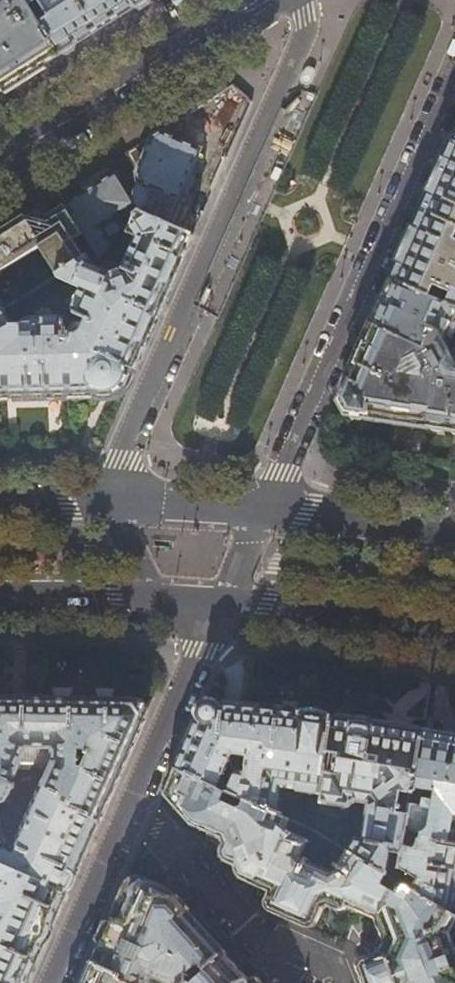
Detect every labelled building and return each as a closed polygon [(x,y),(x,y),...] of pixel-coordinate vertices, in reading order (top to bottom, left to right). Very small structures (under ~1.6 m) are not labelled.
[(31,9),(25,0),(0,0),(0,6),(1,9),(0,10),(0,92),(0,93),(23,79),(60,56),(41,26),(31,9)] [(41,26),(60,56),(103,28),(148,0),(25,0),(31,9),(40,3),(50,20),(41,26)] [(131,198),(132,199),(140,212),(166,224),(176,201),(178,201),(202,147),(161,130),(157,132),(152,136),(135,174),(137,184),(131,198)] [(452,143),(437,177),(422,211),(454,229),(454,144),(452,143)] [(109,163),(116,173),(125,187),(132,182),(128,156),(128,151),(109,163)] [(131,198),(125,187),(116,173),(95,187),(66,205),(73,217),(84,233),(96,252),(99,258),(109,247),(94,223),(132,199),(131,198)] [(66,205),(65,204),(44,218),(35,215),(4,234),(0,237),(0,272),(38,248),(56,277),(86,258),(74,239),(84,233),(73,217),(66,205)] [(422,211),(407,244),(391,280),(433,299),(438,288),(451,294),(453,298),(449,307),(454,310),(454,229),(422,211)] [(166,224),(140,212),(130,223),(133,225),(128,236),(137,240),(124,270),(113,266),(109,274),(89,265),(90,260),(87,257),(86,258),(56,277),(22,298),(27,305),(62,283),(79,291),(74,296),(71,300),(70,306),(70,309),(70,312),(74,316),(84,321),(83,326),(78,325),(76,326),(72,327),(70,330),(65,330),(64,325),(60,321),(55,319),(52,317),(47,317),(38,319),(30,318),(17,326),(13,325),(3,310),(0,312),(0,397),(45,395),(124,392),(137,363),(159,311),(193,236),(166,224)] [(433,299),(391,280),(378,311),(345,385),(338,402),(346,416),(406,425),(454,433),(454,355),(454,354),(452,356),(446,344),(448,339),(451,340),(453,340),(454,334),(454,310),(449,307),(433,299)] [(66,893),(116,780),(145,716),(137,700),(90,700),(0,699),(0,808),(0,806),(3,807),(6,805),(12,789),(12,786),(10,783),(18,765),(49,766),(12,851),(4,847),(6,841),(0,839),(0,864),(66,893)] [(281,715),(204,704),(175,770),(226,793),(245,802),(265,811),(269,789),(321,795),(332,721),(296,716),(281,715)] [(380,728),(332,721),(321,795),(318,812),(325,817),(337,819),(345,816),(345,809),(348,807),(350,804),(352,804),(353,802),(366,804),(360,840),(353,839),(345,852),(347,853),(386,876),(388,864),(398,866),(402,845),(406,823),(406,822),(408,815),(397,814),(399,803),(410,805),(413,789),(423,735),(380,728)] [(423,735),(413,789),(428,792),(426,801),(422,801),(420,807),(410,805),(408,815),(406,822),(406,823),(409,827),(411,829),(420,831),(419,836),(416,838),(414,847),(402,845),(398,866),(398,868),(417,879),(409,890),(412,891),(449,915),(453,908),(454,897),(454,741),(423,735)] [(226,793),(175,770),(169,783),(164,795),(190,830),(220,843),(223,850),(219,858),(220,862),(223,866),(235,872),(235,877),(238,881),(242,884),(269,895),(265,906),(265,909),(266,913),(267,914),(270,915),(303,931),(306,931),(311,931),(314,927),(324,907),(341,915),(345,908),(374,921),(385,912),(394,893),(386,888),(384,884),(388,877),(386,876),(347,853),(339,869),(333,876),(302,862),(310,844),(292,836),(286,831),(289,822),(265,811),(245,802),(242,811),(238,813),(222,805),(226,793)] [(0,864),(0,982),(27,982),(47,938),(66,893),(0,864)] [(90,963),(119,976),(117,979),(126,982),(189,982),(188,977),(201,966),(205,969),(206,973),(223,956),(225,955),(197,924),(177,902),(167,892),(149,882),(141,881),(135,881),(125,884),(117,901),(100,940),(90,963)] [(394,893),(385,912),(374,921),(382,941),(378,951),(357,960),(356,961),(355,964),(355,966),(362,982),(454,982),(454,944),(452,935),(450,934),(454,926),(454,918),(449,915),(412,891),(406,900),(394,893)] [(243,979),(223,956),(206,973),(206,976),(199,982),(247,982),(243,979)] [(90,963),(81,982),(126,982),(117,979),(119,976),(90,963)]
